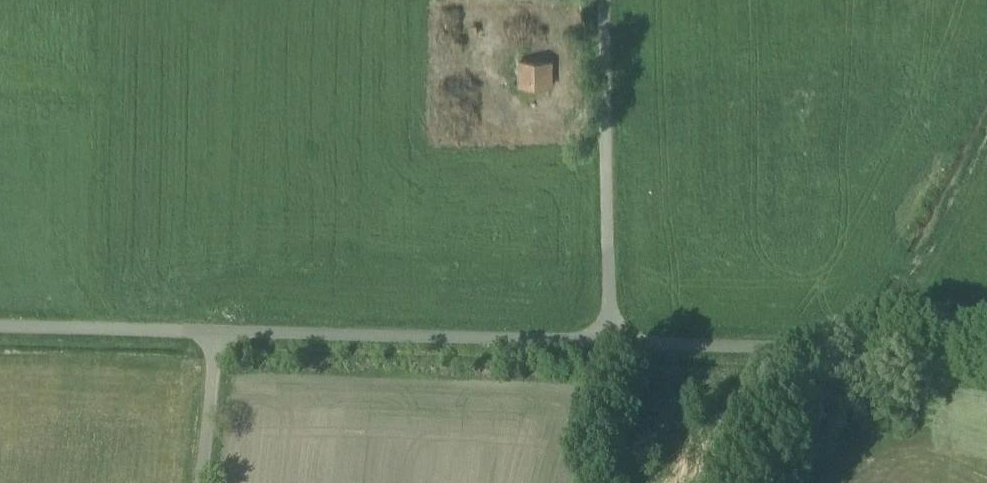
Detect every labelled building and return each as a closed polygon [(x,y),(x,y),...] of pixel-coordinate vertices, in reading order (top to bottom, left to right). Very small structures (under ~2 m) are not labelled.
[(552,61),(520,61),(520,88),(551,88),(552,61)]
